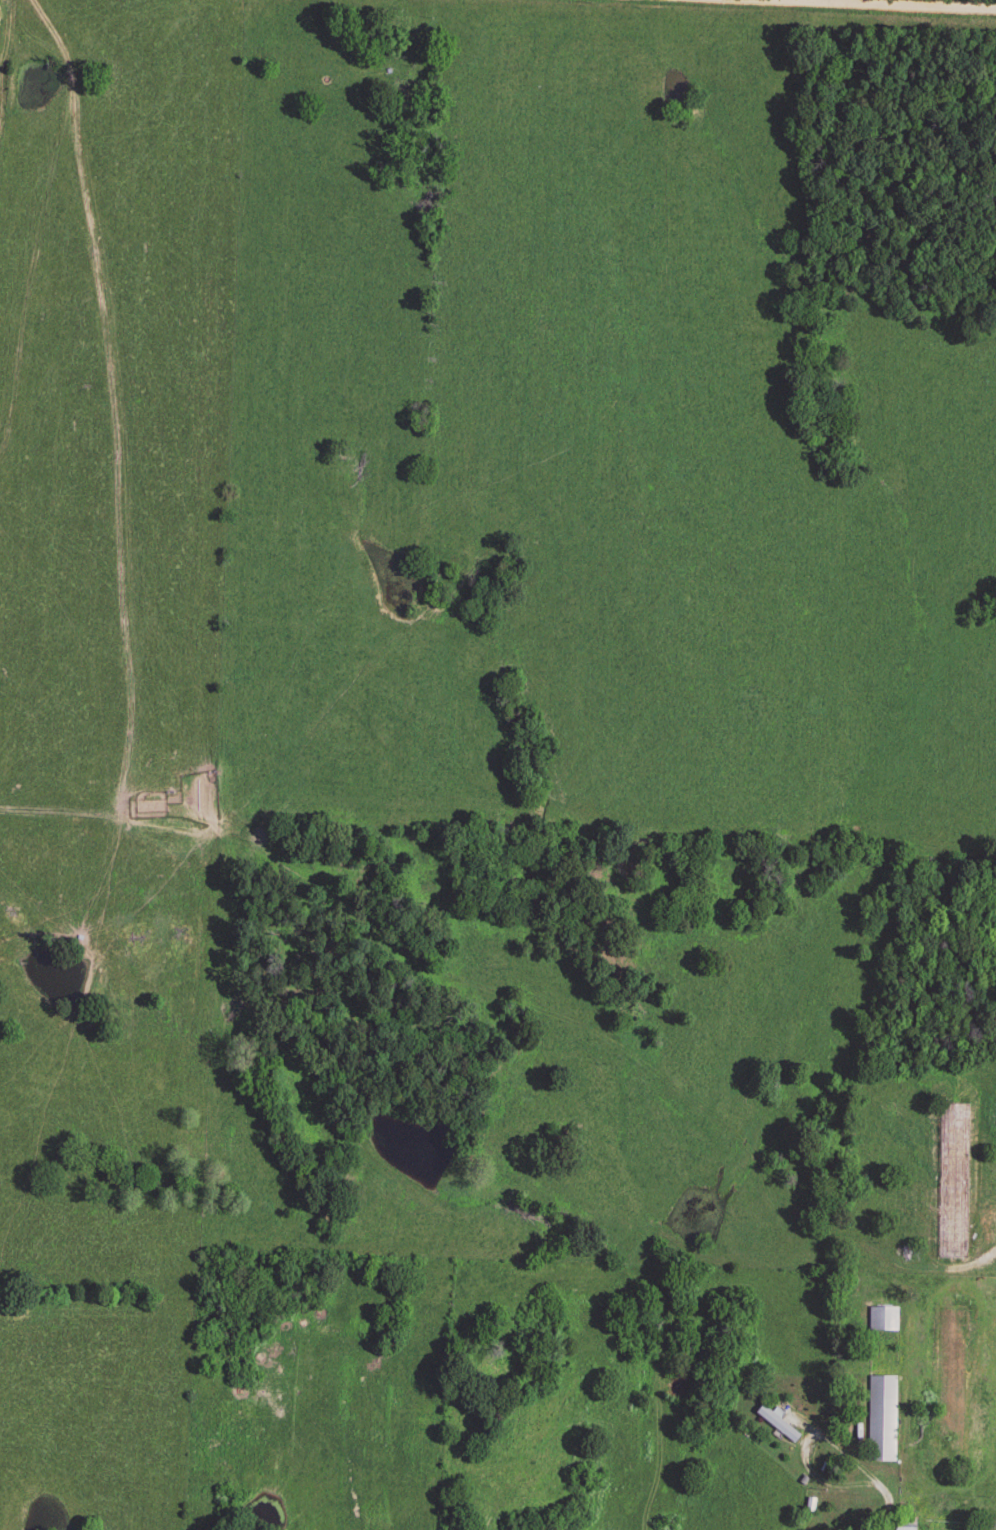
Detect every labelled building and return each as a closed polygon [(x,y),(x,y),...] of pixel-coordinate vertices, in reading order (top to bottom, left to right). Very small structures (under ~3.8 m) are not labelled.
[(966,1261),(967,1106),(938,1106),(937,1261),(966,1261)] [(869,1309),(869,1332),(897,1332),(897,1309),(869,1309)] [(868,1463),(895,1463),(895,1378),(868,1378),(868,1463)] [(752,1416),(793,1446),(800,1436),(759,1406),(752,1416)]
